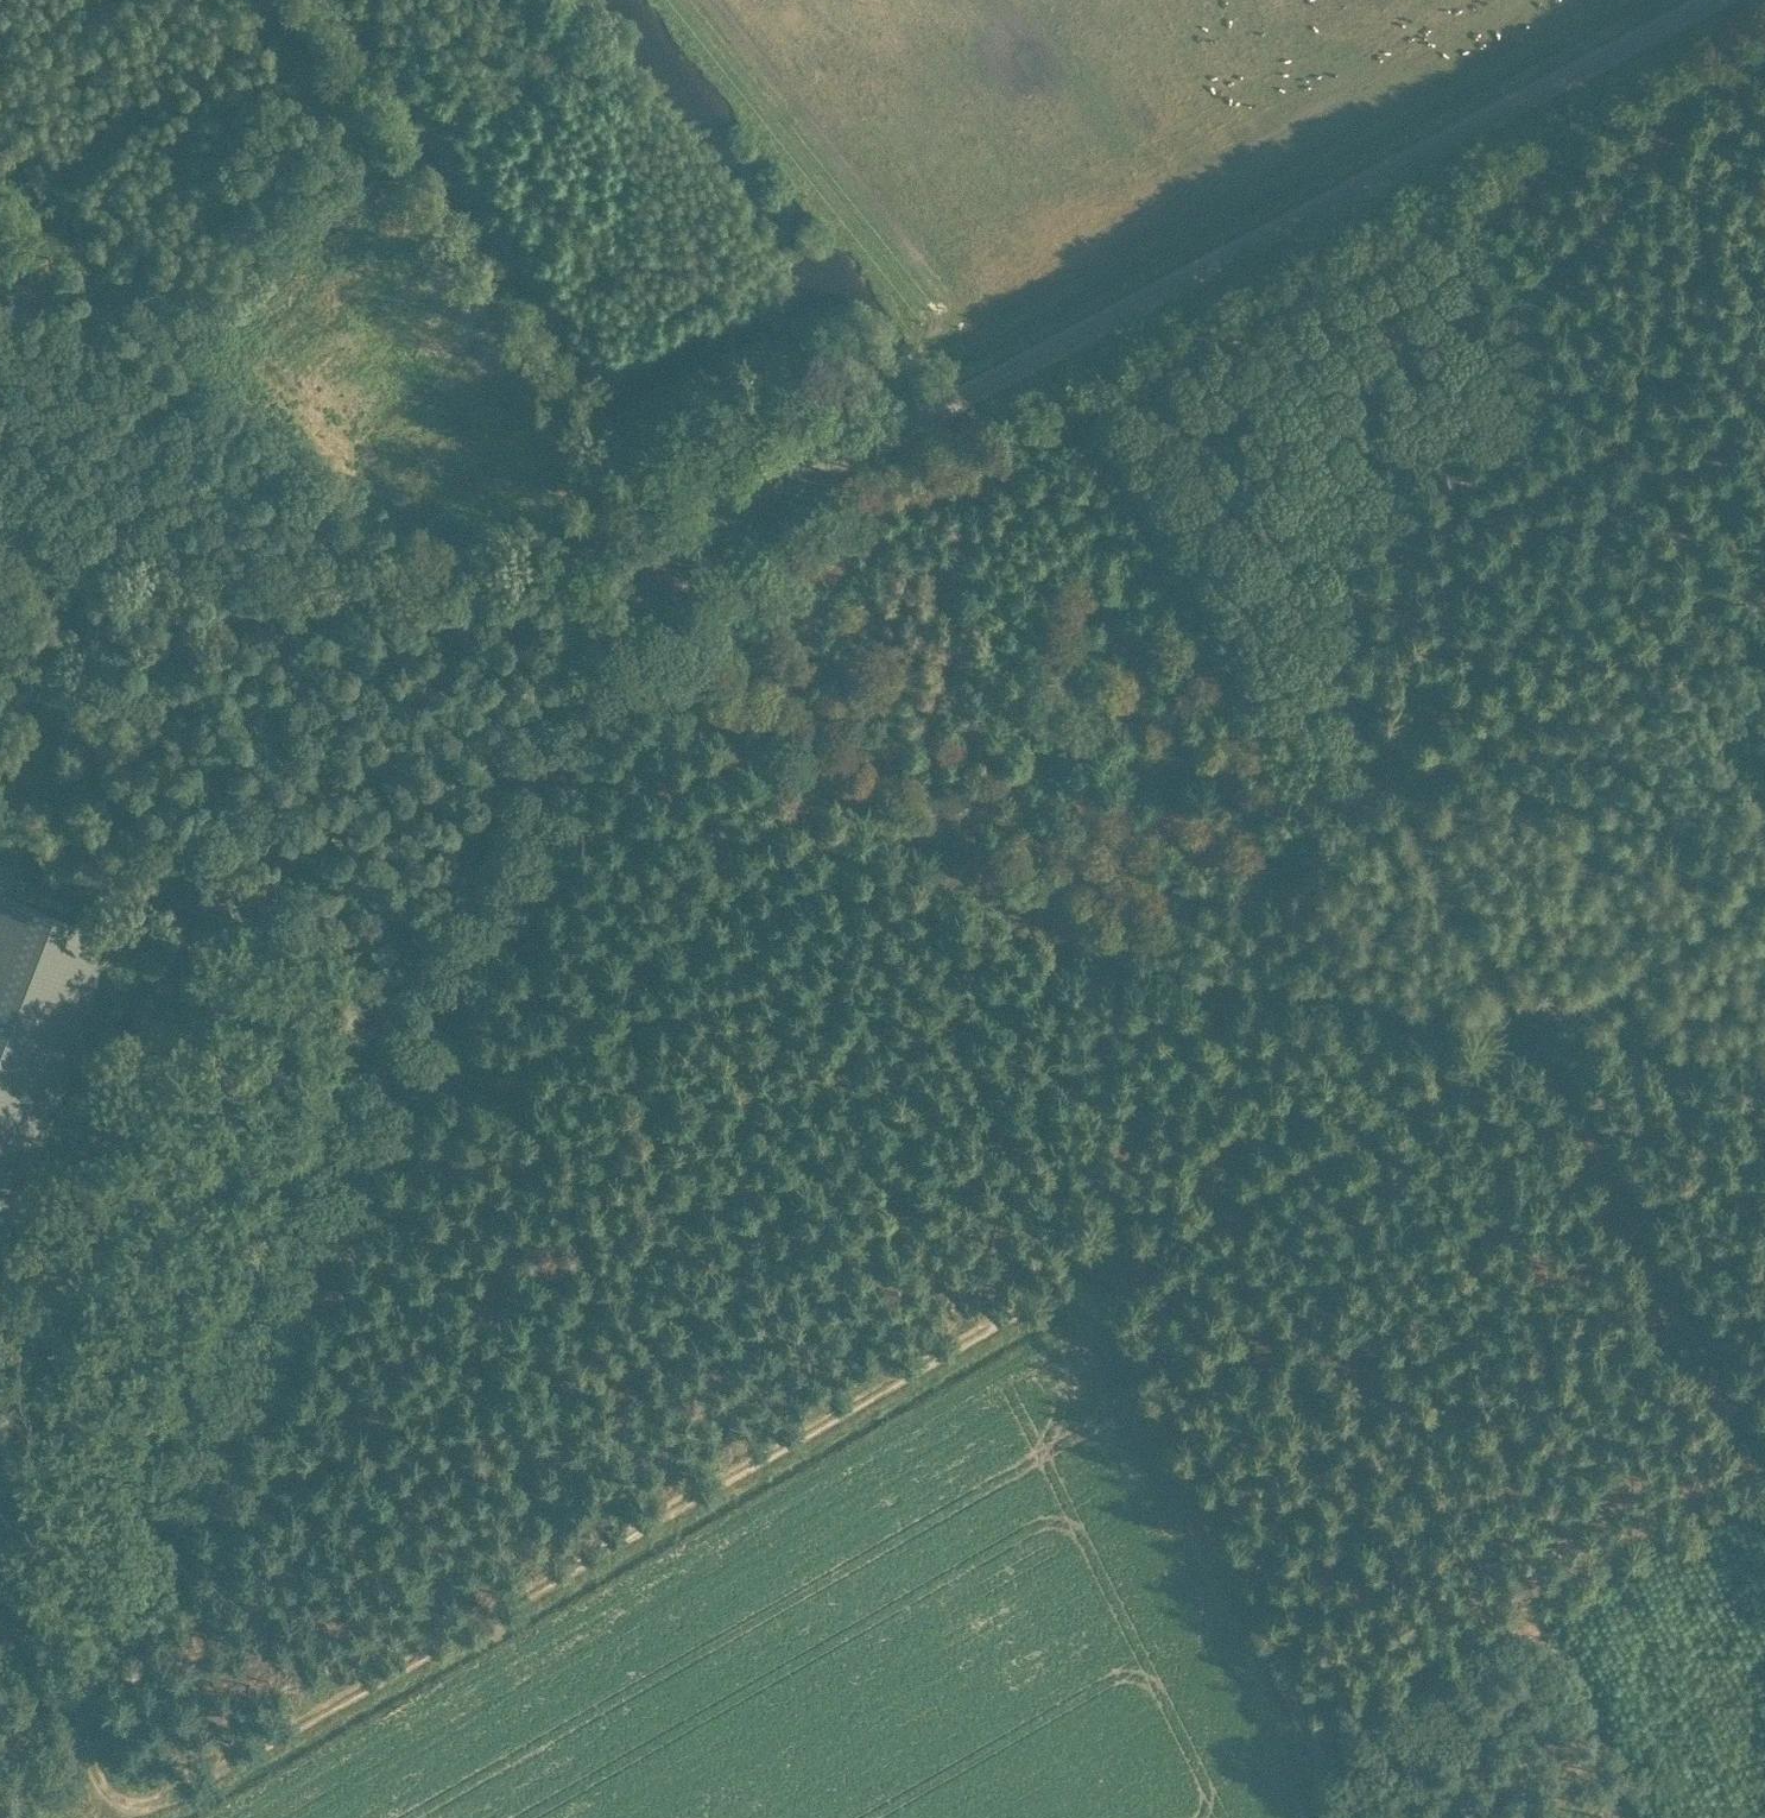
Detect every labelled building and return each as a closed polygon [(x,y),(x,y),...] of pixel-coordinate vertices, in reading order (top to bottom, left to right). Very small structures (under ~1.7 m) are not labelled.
[(32,946),(48,902),(8,887),(6,892),(2,890),(0,895),(0,908),(11,912),(3,936),(32,946)]
